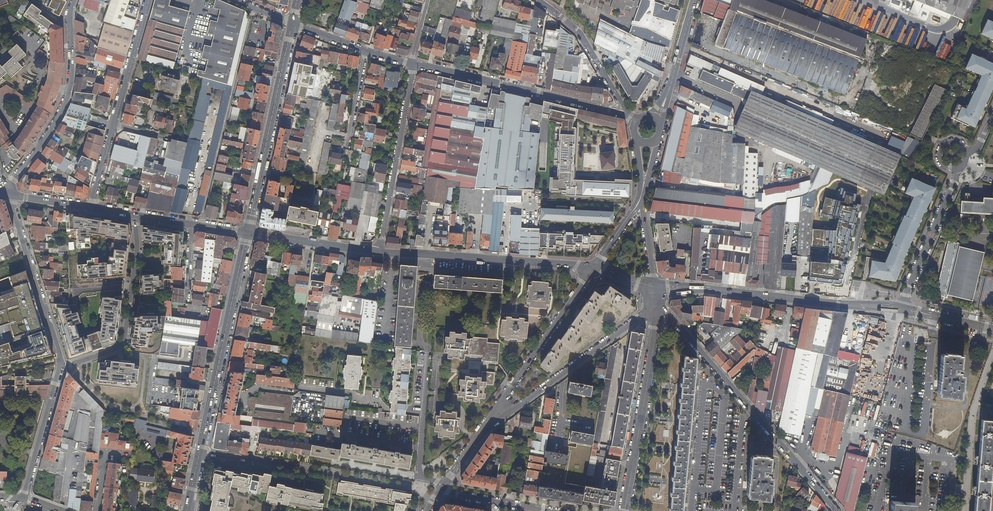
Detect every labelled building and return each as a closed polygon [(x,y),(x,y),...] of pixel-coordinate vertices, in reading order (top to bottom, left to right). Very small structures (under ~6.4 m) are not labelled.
[(26,0),(25,0),(24,1),(19,9),(26,13),(24,15),(39,26),(39,25),(42,27),(41,28),(48,32),(48,31),(54,24),(42,16),(40,14),(42,12),(26,0)] [(48,7),(55,10),(53,13),(60,16),(68,0),(52,0),(48,7)] [(96,0),(88,0),(85,8),(96,12),(100,2),(96,0)] [(109,5),(103,23),(105,24),(120,28),(123,29),(125,24),(122,23),(130,0),(111,0),(109,5)] [(139,59),(149,62),(174,69),(189,12),(169,6),(171,0),(155,0),(139,59)] [(220,10),(222,1),(218,0),(215,0),(214,8),(220,10)] [(348,0),(345,0),(339,16),(351,20),(353,15),(346,12),(348,6),(355,8),(357,3),(348,0)] [(358,1),(359,1),(356,11),(366,14),(368,8),(369,8),(372,0),(358,0),(358,1)] [(369,8),(381,13),(385,0),(372,0),(369,8)] [(397,4),(397,6),(409,9),(419,12),(420,8),(403,3),(404,0),(399,0),(397,4)] [(480,19),(480,20),(487,22),(488,21),(494,0),(485,0),(483,6),(482,12),(480,18),(480,19)] [(522,2),(516,0),(506,0),(503,7),(519,13),(520,7),(522,2)] [(592,0),(590,6),(596,8),(599,0),(591,0),(592,0)] [(611,7),(624,12),(626,5),(633,7),(635,1),(632,0),(613,0),(611,7)] [(629,34),(644,41),(664,47),(667,48),(670,49),(680,10),(670,7),(669,11),(663,9),(664,5),(651,0),(641,0),(629,34)] [(860,60),(730,9),(731,6),(724,4),(714,0),(706,0),(701,12),(725,21),(722,28),(719,28),(718,33),(721,34),(718,43),(717,43),(716,45),(846,95),(853,77),(855,70),(860,60)] [(763,0),(733,0),(732,3),(731,6),(730,9),(860,60),(861,56),(867,41),(867,40),(763,0)] [(970,0),(912,0),(915,1),(923,4),(951,15),(962,20),(970,0)] [(962,20),(966,21),(967,22),(978,0),(970,0),(962,20)] [(205,72),(203,78),(233,86),(234,78),(249,17),(246,12),(222,1),(220,10),(217,22),(214,35),(211,47),(208,59),(208,60),(206,72),(205,72)] [(918,16),(921,7),(923,4),(915,1),(910,13),(918,16)] [(949,19),(951,15),(923,4),(921,7),(949,19)] [(535,6),(535,7),(534,10),(532,21),(529,38),(528,44),(527,54),(532,55),(532,53),(533,51),(533,49),(535,36),(537,29),(539,17),(540,9),(535,6)] [(519,13),(518,18),(532,21),(534,10),(532,10),(531,9),(520,7),(519,13)] [(456,9),(454,17),(461,19),(470,21),(472,13),(456,9)] [(407,13),(406,16),(409,17),(409,20),(417,22),(420,13),(411,10),(410,14),(407,13)] [(17,18),(11,14),(8,19),(14,23),(17,18)] [(447,18),(441,16),(440,18),(446,19),(442,34),(448,36),(451,27),(452,21),(453,20),(447,19),(447,18)] [(451,27),(448,36),(447,41),(457,44),(458,39),(458,40),(461,30),(460,29),(462,24),(471,26),(472,22),(470,21),(461,19),(454,17),(453,20),(452,21),(451,27)] [(517,22),(495,17),(493,25),(515,30),(517,23),(517,22)] [(518,18),(517,22),(517,23),(523,24),(521,34),(523,36),(529,38),(532,21),(518,18)] [(414,26),(417,27),(418,24),(400,19),(398,25),(406,27),(406,28),(413,30),(414,26)] [(600,19),(595,43),(595,45),(597,50),(599,46),(609,51),(609,59),(604,61),(609,69),(611,68),(618,63),(624,59),(660,77),(661,71),(657,69),(657,70),(643,62),(644,60),(651,63),(653,59),(640,53),(644,41),(629,34),(600,19)] [(84,23),(76,20),(76,34),(84,37),(84,36),(84,24),(84,23)] [(208,33),(214,35),(217,22),(210,20),(208,33)] [(987,20),(981,34),(992,40),(992,23),(987,20)] [(281,26),(270,22),(270,23),(269,27),(271,27),(270,31),(268,30),(268,33),(267,35),(267,37),(269,38),(268,42),(267,42),(265,50),(266,50),(277,53),(282,29),(281,26)] [(348,27),(337,22),(333,32),(345,37),(348,28),(348,27)] [(517,23),(515,30),(513,39),(513,41),(527,44),(528,44),(529,38),(523,36),(521,34),(523,24),(517,23)] [(67,30),(54,24),(48,31),(54,34),(54,61),(57,62),(64,63),(67,64),(67,51),(67,30)] [(120,28),(105,24),(99,48),(125,56),(126,57),(133,32),(123,29),(120,28)] [(363,24),(360,33),(358,38),(368,42),(372,32),(370,32),(372,27),(368,26),(368,25),(363,24)] [(493,25),(492,27),(490,34),(506,37),(513,39),(515,30),(493,25)] [(556,54),(551,90),(603,103),(604,90),(577,86),(581,59),(568,56),(569,49),(568,49),(567,48),(569,35),(561,27),(556,54)] [(348,28),(345,37),(357,41),(358,38),(360,33),(355,30),(355,29),(352,28),(351,29),(348,28)] [(392,36),(394,36),(395,37),(399,38),(401,31),(391,28),(391,31),(393,32),(392,36)] [(555,30),(546,29),(543,46),(557,48),(559,29),(556,29),(555,30)] [(413,43),(415,34),(411,33),(410,36),(401,33),(400,38),(413,43)] [(577,86),(604,90),(604,87),(581,84),(582,72),(584,60),(588,59),(585,54),(585,55),(575,37),(570,33),(568,49),(569,49),(568,56),(581,59),(577,86)] [(84,37),(76,34),(76,56),(76,57),(87,59),(89,52),(84,51),(85,41),(86,41),(87,38),(84,37)] [(377,34),(374,45),(380,47),(383,48),(387,37),(377,34)] [(316,39),(305,35),(301,46),(312,51),(316,39)] [(387,37),(383,48),(390,49),(391,46),(392,42),(394,37),(394,36),(392,36),(387,35),(387,37)] [(505,54),(509,55),(513,41),(513,39),(506,37),(502,54),(505,54)] [(92,41),(89,52),(97,54),(99,48),(92,41)] [(504,77),(520,80),(521,76),(525,54),(527,44),(513,41),(509,55),(504,77)] [(664,47),(644,41),(640,53),(653,59),(662,63),(665,53),(662,52),(664,47)] [(421,52),(430,54),(431,54),(433,46),(430,45),(431,44),(424,42),(421,52)] [(431,54),(443,57),(446,46),(434,42),(433,46),(431,54)] [(449,43),(446,52),(457,55),(459,46),(449,43)] [(14,57),(11,59),(15,64),(16,62),(18,64),(17,66),(20,70),(23,67),(21,65),(19,63),(20,62),(22,64),(23,65),(25,63),(21,59),(27,54),(18,44),(9,52),(14,57)] [(202,58),(208,59),(211,47),(205,45),(202,58)] [(265,50),(246,46),(244,54),(254,57),(255,50),(261,51),(259,61),(258,61),(258,60),(254,59),(253,61),(263,63),(264,60),(265,55),(266,50),(265,50)] [(480,49),(472,47),(469,58),(468,61),(472,63),(473,59),(477,60),(480,49)] [(125,56),(99,48),(97,54),(95,60),(96,60),(106,64),(122,69),(125,56)] [(40,49),(36,55),(44,60),(48,54),(40,49)] [(276,60),(277,53),(266,50),(265,55),(271,56),(270,59),(276,60)] [(322,50),(321,56),(320,60),(324,61),(338,64),(340,54),(322,50)] [(297,51),(295,62),(298,63),(305,64),(306,62),(308,62),(309,58),(306,58),(307,53),(297,51)] [(89,52),(87,59),(92,61),(95,61),(95,60),(97,54),(89,52)] [(505,54),(502,54),(500,53),(498,59),(492,57),(490,68),(501,71),(505,54)] [(349,55),(340,54),(338,64),(347,65),(349,55)] [(537,80),(542,58),(542,57),(532,55),(527,54),(525,54),(521,76),(537,80)] [(546,89),(551,90),(556,54),(552,54),(551,54),(551,59),(546,89)] [(972,54),(965,69),(978,75),(979,74),(982,75),(977,85),(978,85),(975,92),(968,106),(969,106),(967,110),(964,109),(965,108),(958,104),(951,119),(969,126),(969,125),(975,128),(988,100),(987,100),(992,89),(992,88),(992,64),(972,54)] [(359,57),(349,55),(347,65),(357,67),(359,57)] [(11,59),(8,62),(18,72),(20,70),(17,66),(18,64),(16,62),(15,64),(11,59)] [(64,63),(57,62),(54,61),(51,60),(50,69),(48,68),(47,72),(49,72),(48,80),(61,85),(62,78),(61,77),(61,74),(60,73),(60,70),(62,70),(62,67),(64,67),(64,63)] [(104,68),(106,64),(96,60),(94,65),(104,68)] [(703,70),(715,75),(718,67),(705,61),(702,70),(703,70)] [(0,81),(2,83),(5,80),(2,77),(8,72),(12,77),(18,72),(8,62),(3,67),(0,64),(0,81)] [(305,64),(298,63),(296,73),(306,76),(305,76),(309,77),(310,76),(311,73),(310,72),(311,69),(312,66),(305,64)] [(618,63),(611,68),(631,100),(637,100),(651,79),(644,74),(637,85),(631,85),(618,63)] [(380,78),(385,78),(387,71),(387,68),(372,64),(369,72),(379,75),(380,72),(381,73),(380,78)] [(183,65),(182,71),(189,73),(191,67),(183,65)] [(273,75),(274,67),(265,65),(264,67),(266,68),(265,69),(264,69),(263,72),(266,72),(265,74),(273,75)] [(241,68),(238,79),(240,79),(246,81),(249,81),(251,71),(241,68)] [(86,71),(77,69),(77,78),(75,91),(82,92),(83,87),(82,86),(83,79),(96,80),(97,76),(86,73),(86,71)] [(110,98),(114,99),(118,85),(117,85),(120,74),(109,70),(104,85),(95,83),(93,93),(95,94),(100,95),(108,97),(110,98)] [(699,80),(734,95),(735,92),(732,90),(734,84),(715,75),(703,70),(699,80)] [(385,78),(383,90),(397,93),(400,73),(395,72),(394,73),(387,71),(385,78)] [(162,73),(161,78),(163,79),(161,86),(163,89),(176,92),(180,78),(162,73)] [(258,83),(270,86),(273,75),(265,74),(262,73),(261,75),(263,75),(262,77),(256,76),(255,83),(258,83)] [(472,189),(474,189),(485,133),(484,132),(485,128),(487,115),(488,108),(470,105),(472,92),(480,94),(482,87),(423,73),(417,76),(415,93),(423,94),(429,95),(434,96),(431,113),(430,119),(425,147),(425,151),(424,157),(422,168),(428,169),(427,172),(427,176),(460,182),(459,188),(461,188),(468,189),(472,189)] [(377,87),(377,88),(383,90),(385,78),(380,78),(368,75),(367,80),(378,82),(378,79),(381,80),(380,87),(377,87)] [(306,85),(307,80),(292,77),(291,82),(294,82),(291,93),(302,95),(305,85),(306,85)] [(196,109),(202,110),(208,86),(224,91),(218,114),(225,116),(233,86),(203,78),(196,109)] [(240,79),(236,96),(241,97),(251,100),(254,100),(258,101),(267,103),(270,86),(258,83),(257,87),(254,86),(253,92),(244,90),(246,81),(240,79)] [(47,83),(46,87),(58,92),(60,88),(61,85),(48,80),(47,83)] [(312,99),(318,101),(325,102),(325,100),(318,99),(321,83),(316,82),(314,87),(313,95),(312,99)] [(947,91),(947,89),(932,83),(912,136),(923,140),(927,132),(947,91)] [(33,102),(7,85),(0,89),(0,98),(7,93),(29,108),(33,102)] [(330,93),(342,95),(343,87),(331,85),(330,93)] [(38,105),(39,106),(42,108),(43,109),(44,109),(45,110),(50,113),(52,107),(53,106),(52,105),(53,102),(54,102),(57,95),(55,94),(57,91),(58,92),(46,87),(45,87),(43,86),(39,97),(40,97),(38,105)] [(735,110),(733,108),(681,86),(680,92),(681,93),(690,96),(689,98),(712,107),(711,110),(729,117),(732,118),(733,115),(735,116),(735,110)] [(365,89),(364,98),(373,100),(375,91),(365,89)] [(82,92),(75,91),(73,99),(83,102),(82,107),(91,109),(95,94),(93,93),(82,92)] [(175,96),(156,91),(154,98),(173,103),(175,96)] [(897,164),(901,155),(901,154),(833,126),(774,101),(752,91),(748,101),(743,110),(735,130),(745,135),(852,180),(860,185),(874,190),(875,191),(884,194),(893,174),(897,164)] [(502,109),(506,93),(505,93),(504,92),(501,92),(500,96),(491,94),(488,106),(500,109),(502,109)] [(522,114),(526,98),(506,93),(502,109),(500,109),(495,129),(526,133),(529,119),(526,119),(527,115),(526,115),(525,115),(524,115),(523,115),(522,114)] [(286,104),(294,106),(296,100),(300,101),(301,97),(288,94),(286,104)] [(421,105),(412,104),(412,107),(414,108),(426,110),(429,95),(423,94),(421,105)] [(107,111),(110,98),(108,97),(100,95),(97,108),(107,111)] [(151,99),(134,95),(131,105),(139,107),(142,108),(143,103),(145,103),(150,104),(151,99)] [(241,97),(238,108),(240,109),(244,110),(248,110),(249,111),(250,105),(251,100),(241,97)] [(495,189),(534,190),(536,174),(538,151),(541,126),(542,117),(543,106),(531,103),(531,99),(530,98),(528,98),(527,98),(526,98),(522,114),(523,115),(524,115),(525,115),(526,115),(527,115),(526,119),(529,119),(539,122),(536,134),(526,133),(495,129),(485,128),(484,132),(485,133),(474,189),(484,189),(495,189)] [(159,112),(161,102),(154,100),(152,110),(159,112)] [(299,161),(297,170),(305,171),(319,101),(312,100),(311,104),(310,109),(305,133),(301,152),(300,157),(299,161)] [(267,103),(258,101),(257,110),(265,112),(267,103)] [(341,102),(340,105),(340,106),(337,121),(343,122),(344,118),(343,117),(345,103),(341,102)] [(366,114),(371,115),(377,116),(378,117),(381,104),(376,103),(375,103),(375,105),(376,105),(375,111),(367,109),(366,114)] [(578,111),(543,103),(543,106),(542,117),(549,118),(548,121),(561,124),(562,127),(560,127),(558,172),(558,178),(550,178),(550,191),(562,192),(562,193),(565,193),(566,195),(624,198),(624,197),(631,197),(632,180),(615,179),(615,182),(572,180),(574,132),(573,132),(574,122),(575,122),(576,118),(578,111)] [(71,104),(69,108),(90,113),(91,109),(82,107),(71,104)] [(131,105),(127,104),(125,114),(133,116),(136,116),(146,119),(147,115),(140,114),(142,108),(139,107),(131,105)] [(292,115),(294,106),(286,104),(284,113),(292,115)] [(332,104),(327,130),(334,131),(340,106),(332,104)] [(24,129),(38,137),(41,133),(39,132),(40,130),(42,131),(49,121),(47,120),(48,118),(50,119),(52,115),(50,113),(45,110),(44,109),(43,109),(42,108),(39,106),(24,129)] [(677,106),(661,170),(664,171),(663,182),(678,185),(679,183),(677,183),(678,174),(682,175),(691,127),(693,114),(681,108),(677,106)] [(233,107),(229,124),(236,126),(240,109),(238,108),(233,107)] [(89,132),(104,137),(106,129),(89,126),(91,117),(89,115),(90,113),(69,108),(66,116),(63,122),(61,124),(76,128),(79,129),(89,132)] [(426,110),(414,108),(412,119),(424,121),(426,110)] [(174,197),(170,212),(181,214),(187,191),(185,190),(190,170),(194,171),(199,146),(195,145),(196,141),(195,140),(202,110),(196,109),(188,143),(183,163),(181,170),(178,181),(174,197)] [(578,111),(576,118),(617,128),(620,146),(618,146),(619,148),(627,147),(624,120),(578,110),(578,111)] [(264,114),(254,112),(253,119),(252,121),(252,122),(250,129),(261,131),(264,114)] [(133,119),(133,116),(125,114),(124,113),(122,121),(124,124),(131,126),(132,121),(135,121),(135,120),(135,119),(133,119)] [(366,114),(361,113),(359,120),(370,122),(371,115),(366,114)] [(195,212),(202,214),(210,179),(225,116),(218,114),(205,171),(207,171),(201,195),(199,195),(195,212)] [(284,114),(281,128),(286,129),(287,125),(292,126),(293,122),(295,123),(295,121),(293,121),(294,119),(292,119),(288,118),(289,115),(284,114)] [(168,119),(157,116),(155,126),(165,129),(168,119)] [(2,146),(10,141),(10,140),(7,135),(10,134),(0,118),(0,143),(2,146)] [(165,129),(165,131),(170,133),(173,133),(174,126),(172,126),(173,121),(168,119),(165,129)] [(61,124),(57,131),(64,135),(71,138),(75,140),(79,129),(76,128),(61,124)] [(369,127),(368,133),(375,134),(376,129),(377,125),(367,124),(367,127),(369,127)] [(424,137),(425,129),(419,128),(415,127),(413,140),(420,141),(420,137),(424,137)] [(682,175),(681,178),(720,183),(722,143),(726,144),(724,184),(743,184),(744,153),(745,144),(733,144),(733,136),(691,127),(682,175)] [(305,133),(286,129),(281,128),(275,156),(287,159),(299,161),(300,157),(291,155),(289,155),(289,157),(285,156),(286,149),(287,146),(298,148),(297,151),(301,152),(305,133)] [(28,148),(30,149),(33,145),(36,140),(38,137),(24,129),(22,133),(20,136),(26,141),(27,141),(32,144),(28,148)] [(261,131),(250,129),(248,129),(247,132),(249,132),(247,141),(245,141),(244,144),(257,147),(261,131)] [(375,134),(374,142),(384,144),(386,131),(376,129),(375,134)] [(57,131),(54,135),(60,139),(61,140),(64,135),(57,131)] [(359,140),(363,141),(364,141),(370,142),(373,143),(374,142),(375,134),(368,133),(361,131),(360,131),(359,140)] [(101,146),(104,137),(89,132),(86,141),(101,146)] [(225,133),(224,139),(231,141),(233,134),(225,133)] [(233,134),(231,141),(240,143),(242,136),(233,134)] [(65,158),(66,158),(70,150),(66,147),(63,152),(56,147),(58,143),(60,139),(54,135),(47,146),(53,150),(60,155),(63,157),(65,158)] [(24,154),(25,155),(26,154),(30,149),(28,148),(32,144),(27,141),(26,141),(20,136),(13,144),(18,149),(19,150),(20,151),(24,154)] [(134,166),(143,169),(146,157),(147,154),(151,138),(142,136),(137,154),(134,166)] [(906,136),(899,154),(911,158),(918,141),(906,136)] [(147,154),(151,155),(153,156),(158,140),(151,138),(147,154)] [(224,139),(223,143),(246,148),(245,151),(243,150),(242,153),(245,153),(244,159),(254,161),(257,147),(244,144),(240,143),(231,141),(224,139)] [(356,149),(362,150),(363,141),(359,140),(356,139),(354,149),(356,149)] [(10,141),(2,146),(6,152),(7,151),(9,153),(10,153),(7,148),(13,144),(10,140),(10,141)] [(166,158),(183,163),(188,143),(173,140),(172,143),(165,142),(164,147),(165,148),(167,148),(165,158),(166,158)] [(85,147),(99,152),(101,146),(86,141),(85,147)] [(366,153),(371,154),(372,151),(373,143),(370,142),(364,141),(363,147),(367,148),(366,153)] [(325,142),(318,174),(325,175),(331,143),(325,142)] [(63,152),(66,147),(58,143),(56,147),(63,152)] [(21,157),(24,154),(20,151),(19,150),(18,149),(13,144),(7,148),(10,153),(9,153),(11,157),(13,159),(15,159),(16,160),(18,159),(20,158),(21,157)] [(48,157),(55,162),(60,155),(53,150),(47,146),(42,154),(48,158),(48,157)] [(83,155),(97,162),(99,152),(85,147),(83,155)] [(114,147),(111,160),(128,165),(134,166),(137,154),(114,147)] [(404,153),(424,157),(425,151),(415,149),(405,148),(404,153)] [(613,152),(600,154),(602,169),(615,168),(613,152)] [(220,153),(214,179),(224,182),(231,183),(233,173),(236,173),(238,174),(240,174),(251,176),(252,173),(240,170),(241,166),(239,166),(235,165),(237,157),(220,153)] [(329,162),(342,165),(344,155),(331,153),(329,162)] [(362,153),(359,169),(368,171),(371,154),(366,153),(362,153)] [(744,179),(756,179),(757,153),(744,153),(744,179)] [(71,162),(76,165),(77,164),(79,160),(68,154),(66,158),(65,158),(71,162)] [(56,167),(57,168),(58,168),(65,158),(63,157),(60,155),(55,162),(53,165),(56,167)] [(97,162),(83,155),(79,160),(77,164),(82,167),(81,168),(93,176),(97,162)] [(285,171),(287,159),(275,156),(272,169),(285,171)] [(154,175),(178,181),(181,170),(164,166),(158,164),(159,162),(155,161),(154,163),(148,162),(149,161),(150,161),(151,158),(146,157),(143,169),(142,172),(154,175)] [(69,166),(71,162),(65,158),(58,168),(61,170),(65,172),(69,166)] [(164,166),(181,170),(183,163),(166,158),(164,166)] [(31,167),(37,172),(39,174),(46,165),(38,159),(31,167)] [(249,165),(253,166),(254,161),(244,159),(242,168),(248,169),(249,165)] [(114,162),(111,172),(123,176),(126,165),(114,162)] [(376,169),(376,173),(386,175),(387,166),(380,165),(379,169),(376,169)] [(68,174),(69,175),(70,176),(71,174),(74,169),(69,166),(65,172),(68,174)] [(85,183),(90,186),(93,176),(81,168),(79,171),(77,169),(75,172),(77,174),(76,177),(84,182),(84,180),(85,181),(85,182),(85,183)] [(354,176),(367,178),(368,171),(359,169),(355,168),(354,176)] [(422,168),(420,180),(419,184),(423,184),(423,180),(424,180),(425,172),(427,172),(428,169),(422,168)] [(111,172),(110,178),(116,180),(121,181),(129,183),(130,179),(131,178),(128,177),(128,178),(122,177),(123,176),(111,172)] [(151,187),(154,175),(142,172),(140,182),(139,184),(151,187)] [(386,175),(376,173),(375,177),(377,177),(376,182),(384,183),(386,175)] [(240,185),(249,187),(251,176),(240,174),(240,175),(241,176),(240,185)] [(21,188),(26,189),(29,175),(25,175),(19,182),(21,188)] [(40,188),(53,191),(54,185),(55,182),(52,181),(51,184),(47,183),(48,175),(42,176),(41,180),(41,182),(40,188)] [(69,175),(68,176),(67,187),(66,193),(66,195),(68,196),(84,198),(87,196),(89,188),(84,185),(83,188),(77,187),(78,181),(71,177),(70,176),(69,175)] [(150,191),(174,197),(178,181),(154,175),(151,187),(150,191)] [(352,182),(366,184),(367,178),(354,176),(352,182)] [(453,188),(459,188),(460,182),(427,176),(426,183),(425,185),(424,193),(423,197),(421,211),(420,214),(426,215),(429,201),(446,204),(444,216),(449,216),(451,217),(453,188)] [(110,178),(107,177),(105,184),(115,186),(115,184),(116,180),(110,178)] [(872,261),(869,276),(888,280),(888,278),(894,279),(896,276),(897,276),(903,259),(904,259),(911,242),(910,241),(915,229),(916,230),(924,212),(924,213),(932,196),(930,195),(933,189),(929,187),(929,186),(920,182),(919,183),(915,181),(915,180),(911,178),(905,193),(913,197),(905,216),(904,215),(892,243),(893,244),(885,263),(876,261),(875,262),(872,261)] [(30,189),(39,191),(40,188),(41,182),(41,180),(32,179),(30,189)] [(137,194),(137,192),(139,184),(140,182),(130,179),(129,183),(127,191),(137,194)] [(341,198),(349,200),(352,182),(339,179),(336,198),(341,198)] [(744,179),(743,198),(756,198),(756,179),(744,179)] [(54,185),(53,191),(66,193),(67,187),(62,186),(62,183),(55,181),(55,182),(54,185)] [(268,195),(283,198),(283,196),(281,196),(280,194),(278,194),(280,183),(269,181),(266,194),(268,195)] [(349,200),(348,208),(361,210),(364,191),(366,184),(352,182),(349,200)] [(232,194),(231,198),(236,199),(246,201),(249,187),(240,185),(234,184),(234,187),(238,188),(237,189),(239,189),(239,191),(240,192),(240,193),(239,193),(238,195),(232,194)] [(285,198),(291,199),(294,186),(288,184),(285,198)] [(366,184),(364,191),(378,194),(379,187),(366,184)] [(423,197),(424,193),(422,192),(422,186),(414,185),(413,191),(411,191),(410,195),(423,197)] [(109,188),(105,202),(111,203),(115,187),(113,187),(113,188),(109,188)] [(115,187),(111,203),(117,204),(120,190),(116,189),(116,188),(115,187)] [(403,201),(409,202),(410,195),(411,191),(411,189),(407,188),(407,191),(404,191),(403,201)] [(467,201),(468,189),(461,188),(459,201),(467,201)] [(714,220),(714,228),(730,231),(739,230),(747,225),(747,221),(755,218),(756,199),(743,198),(656,188),(651,209),(651,212),(667,214),(694,218),(714,220)] [(827,262),(810,261),(809,281),(839,284),(842,282),(862,205),(855,204),(858,192),(841,188),(838,200),(825,197),(821,214),(839,218),(836,231),(812,229),(811,246),(829,247),(827,262)] [(492,215),(495,189),(484,189),(474,189),(472,189),(471,201),(470,214),(492,215)] [(541,190),(534,190),(495,189),(492,215),(490,235),(489,246),(489,251),(502,252),(503,245),(500,245),(500,243),(499,243),(504,202),(522,202),(522,215),(520,215),(520,213),(514,213),(514,215),(511,215),(510,253),(539,255),(539,249),(540,233),(540,220),(541,209),(541,190)] [(145,208),(170,212),(174,197),(150,191),(148,199),(145,208)] [(364,191),(361,210),(360,215),(374,218),(379,219),(383,195),(378,194),(364,191)] [(134,207),(145,208),(148,199),(138,197),(139,192),(137,192),(137,194),(134,207)] [(274,211),(288,214),(290,206),(291,199),(285,198),(283,198),(268,195),(267,198),(265,199),(265,203),(266,206),(265,209),(274,211)] [(985,198),(983,198),(983,202),(977,202),(973,202),(972,201),(962,201),(961,201),(960,213),(961,213),(992,214),(992,198),(985,198)] [(13,227),(5,200),(0,200),(0,222),(3,233),(7,231),(13,227)] [(393,208),(392,217),(400,218),(405,219),(407,210),(409,202),(403,201),(397,200),(395,208),(393,208)] [(465,214),(467,201),(459,201),(458,213),(465,214)] [(205,215),(207,218),(216,220),(218,208),(208,205),(205,215)] [(771,208),(754,221),(753,233),(750,253),(747,273),(747,274),(746,286),(758,287),(759,280),(752,279),(752,277),(756,278),(758,263),(767,264),(765,288),(780,290),(786,205),(777,205),(771,208)] [(814,206),(801,205),(800,205),(797,255),(798,255),(811,256),(811,246),(812,229),(814,206)] [(288,214),(287,220),(301,223),(305,224),(316,226),(319,212),(308,210),(309,209),(301,207),(301,209),(290,206),(288,214)] [(541,209),(540,220),(614,224),(614,212),(574,210),(574,207),(570,207),(570,210),(566,210),(567,207),(557,206),(557,210),(541,209)] [(228,211),(226,221),(238,223),(241,221),(243,214),(238,213),(238,212),(236,212),(235,213),(232,212),(233,209),(229,208),(228,211)] [(262,227),(285,231),(287,220),(286,220),(275,218),(274,217),(271,218),(273,216),(274,211),(265,209),(263,208),(260,224),(262,227)] [(24,220),(26,225),(33,225),(46,227),(52,227),(54,215),(50,214),(49,221),(47,222),(40,221),(41,213),(34,212),(34,210),(30,210),(28,220),(24,220)] [(131,233),(130,225),(126,225),(126,223),(105,219),(105,221),(101,220),(101,219),(92,217),(92,219),(89,219),(89,217),(74,214),(73,212),(66,210),(66,214),(66,222),(67,232),(74,231),(74,229),(77,229),(77,231),(78,248),(82,248),(82,249),(91,248),(90,233),(106,235),(106,236),(116,238),(115,243),(113,242),(110,263),(107,263),(107,262),(99,263),(99,258),(92,258),(92,260),(88,261),(88,264),(78,265),(79,274),(80,281),(84,280),(84,279),(90,278),(90,280),(104,279),(104,277),(108,277),(108,278),(118,277),(118,276),(125,275),(128,252),(127,252),(128,245),(129,245),(131,233)] [(58,221),(66,222),(66,214),(59,213),(59,212),(54,211),(54,215),(52,227),(54,227),(57,227),(58,227),(58,221)] [(317,224),(330,227),(332,215),(319,212),(317,224)] [(693,226),(694,218),(667,214),(665,224),(693,226)] [(344,228),(357,231),(359,220),(346,218),(344,228)] [(397,237),(399,237),(402,237),(403,230),(406,230),(407,227),(404,227),(405,219),(400,218),(397,237)] [(57,231),(57,227),(54,227),(52,227),(46,227),(33,225),(32,238),(45,239),(45,234),(54,234),(54,231),(57,231)] [(182,258),(183,232),(176,231),(176,232),(173,232),(174,230),(141,225),(142,241),(152,242),(151,244),(160,245),(160,243),(162,244),(164,242),(166,245),(165,246),(164,257),(166,258),(166,260),(164,260),(164,264),(181,266),(181,258),(182,258)] [(328,238),(338,239),(340,227),(331,225),(328,238)] [(668,225),(656,225),(660,251),(663,251),(664,251),(672,249),(670,236),(670,234),(668,225)] [(693,228),(690,279),(696,280),(700,228),(693,228)] [(1,248),(11,243),(7,231),(3,233),(1,234),(0,235),(0,249),(1,248)] [(435,231),(434,242),(439,243),(442,244),(442,243),(447,243),(448,232),(435,231)] [(544,233),(540,233),(539,249),(549,249),(549,251),(557,251),(557,249),(560,249),(560,246),(566,247),(565,249),(573,250),(573,252),(577,252),(577,250),(591,251),(591,245),(599,245),(605,236),(605,234),(590,234),(590,236),(577,235),(577,237),(574,237),(574,235),(557,235),(557,233),(548,233),(548,231),(544,231),(544,233)] [(750,253),(753,233),(741,231),(740,237),(711,234),(709,248),(711,248),(743,253),(750,253)] [(195,234),(194,242),(205,244),(206,233),(198,232),(195,234)] [(202,281),(211,283),(212,276),(213,269),(214,261),(214,258),(217,235),(206,233),(205,244),(205,248),(204,255),(204,261),(202,281)] [(489,246),(490,235),(481,234),(480,245),(489,246)] [(214,258),(232,262),(234,256),(228,255),(229,253),(223,252),(223,250),(223,247),(235,249),(237,241),(235,238),(217,235),(214,258)] [(417,235),(415,246),(423,246),(424,237),(421,237),(422,235),(417,235)] [(399,239),(388,238),(386,248),(400,248),(402,237),(399,237),(399,239)] [(13,248),(19,245),(17,240),(11,243),(1,248),(6,259),(16,254),(13,248)] [(974,293),(978,278),(984,253),(984,252),(959,246),(959,247),(956,247),(956,245),(957,243),(948,241),(935,295),(944,297),(945,293),(947,293),(947,295),(973,301),(973,300),(974,293)] [(46,243),(36,242),(35,249),(45,250),(46,243)] [(268,261),(271,261),(272,257),(265,256),(267,245),(269,245),(269,243),(259,242),(256,244),(253,257),(263,259),(268,261)] [(60,244),(59,253),(68,253),(67,245),(60,244)] [(711,248),(709,269),(715,270),(725,271),(730,272),(738,272),(747,273),(750,253),(743,253),(711,248)] [(281,271),(290,273),(291,265),(292,255),(292,254),(283,253),(282,264),(281,271)] [(330,257),(328,265),(332,266),(333,260),(339,261),(340,255),(330,253),(330,257)] [(314,267),(320,268),(323,255),(316,254),(314,267)] [(290,273),(288,285),(294,286),(296,286),(295,291),(294,304),(306,305),(309,277),(297,276),(294,275),(295,266),(296,265),(301,266),(302,256),(292,255),(291,265),(290,273)] [(320,268),(327,269),(328,265),(330,257),(323,255),(320,268)] [(41,256),(40,265),(46,265),(47,261),(53,261),(53,257),(41,256)] [(263,259),(253,257),(251,266),(256,267),(257,266),(261,267),(263,259)] [(220,271),(230,273),(232,262),(214,258),(214,261),(221,262),(220,271)] [(371,263),(372,258),(361,258),(360,261),(358,274),(354,297),(359,298),(359,296),(360,292),(359,292),(362,275),(365,275),(366,271),(364,269),(365,268),(368,272),(369,273),(371,263)] [(358,274),(360,261),(349,260),(347,272),(358,274)] [(668,260),(656,261),(658,272),(662,276),(674,278),(675,268),(670,267),(668,265),(668,260)] [(267,274),(280,277),(281,271),(282,264),(279,263),(271,261),(268,261),(266,274),(267,274)] [(382,272),(383,264),(371,263),(369,273),(369,276),(374,276),(375,269),(380,270),(380,271),(382,272)] [(675,268),(674,278),(684,279),(685,266),(676,264),(675,268)] [(400,265),(395,346),(412,348),(417,266),(400,265)] [(173,267),(172,280),(182,280),(183,268),(173,267)] [(50,270),(45,269),(44,278),(53,279),(54,270),(50,270)] [(702,274),(702,281),(721,283),(722,276),(717,275),(718,272),(715,272),(715,270),(709,269),(708,274),(702,274)] [(0,294),(0,327),(10,324),(15,340),(28,336),(45,330),(27,270),(10,276),(14,289),(0,294)] [(216,284),(227,286),(230,273),(220,271),(218,270),(217,271),(219,271),(218,278),(216,284)] [(249,303),(260,305),(267,274),(266,274),(256,272),(249,303)] [(324,284),(330,285),(332,273),(327,272),(325,282),(324,284)] [(730,274),(729,284),(746,286),(747,274),(747,273),(738,272),(730,272),(730,274)] [(785,280),(784,286),(795,287),(796,272),(791,272),(791,280),(785,280)] [(435,276),(434,287),(454,288),(454,290),(475,291),(475,290),(495,291),(495,289),(497,289),(498,281),(474,279),(474,281),(473,281),(473,279),(459,278),(459,280),(457,280),(457,278),(456,278),(456,276),(452,276),(452,277),(444,277),(444,274),(440,273),(440,275),(440,276),(435,276)] [(164,276),(164,275),(161,275),(161,274),(143,275),(140,295),(158,293),(157,289),(160,288),(164,288),(164,287),(164,279),(164,276)] [(475,290),(475,291),(502,293),(503,280),(456,276),(456,278),(457,278),(457,280),(459,280),(459,278),(473,279),(473,281),(474,281),(474,279),(498,281),(497,289),(495,289),(495,291),(475,290)] [(164,279),(164,287),(174,288),(181,289),(181,287),(182,282),(173,282),(173,286),(168,285),(168,280),(164,279)] [(45,280),(48,291),(60,292),(59,282),(45,280)] [(196,280),(195,280),(194,290),(204,292),(205,284),(211,284),(211,283),(202,281),(196,280)] [(527,297),(527,302),(530,303),(530,307),(546,308),(547,304),(549,304),(550,287),(548,286),(548,282),(532,281),(532,285),(528,285),(528,290),(529,290),(529,297),(527,297)] [(219,295),(225,296),(227,286),(216,284),(214,283),(213,288),(220,290),(220,294),(218,293),(217,294),(219,295)] [(551,350),(541,365),(551,372),(569,347),(571,348),(605,299),(624,311),(631,301),(610,286),(604,295),(603,294),(601,296),(595,291),(569,329),(561,340),(559,339),(554,346),(551,350)] [(314,287),(313,295),(322,297),(323,294),(323,292),(320,291),(321,291),(322,288),(314,287)] [(181,289),(174,288),(173,295),(184,296),(184,289),(181,289)] [(52,292),(51,302),(61,303),(61,300),(60,300),(60,299),(62,299),(62,293),(52,292)] [(211,307),(212,307),(217,308),(219,295),(217,294),(214,293),(211,307)] [(170,301),(172,301),(183,303),(184,296),(173,295),(170,294),(170,301)] [(202,305),(201,306),(208,307),(210,294),(208,294),(207,296),(207,298),(206,298),(206,303),(202,302),(203,295),(194,294),(192,304),(202,305)] [(315,336),(335,339),(336,331),(334,331),(333,331),(336,309),(338,297),(331,296),(328,295),(323,294),(322,297),(321,302),(321,303),(320,307),(320,310),(319,312),(318,319),(316,330),(315,336)] [(358,342),(372,344),(377,308),(378,301),(360,298),(359,298),(354,297),(343,295),(343,296),(341,310),(340,312),(362,316),(361,321),(360,327),(358,342)] [(116,341),(122,300),(120,300),(120,296),(115,297),(114,298),(108,298),(104,298),(103,303),(102,308),(101,307),(101,311),(100,316),(103,317),(102,321),(103,321),(102,331),(100,332),(99,331),(88,335),(89,338),(85,339),(84,337),(80,338),(76,324),(81,322),(76,306),(50,303),(53,315),(56,314),(70,360),(112,345),(114,344),(115,343),(116,341)] [(691,320),(692,320),(692,314),(683,312),(680,309),(683,307),(682,306),(681,305),(681,299),(671,300),(669,306),(682,320),(682,318),(691,320)] [(725,313),(723,325),(727,326),(738,328),(740,316),(743,301),(728,299),(725,313)] [(165,300),(165,316),(166,316),(179,318),(180,315),(178,315),(178,314),(170,313),(170,304),(184,305),(184,303),(183,303),(172,301),(170,301),(165,300)] [(276,308),(275,308),(260,305),(249,303),(243,301),(242,307),(251,309),(252,307),(253,308),(270,311),(271,313),(270,317),(265,316),(263,314),(241,310),(241,314),(251,316),(269,320),(273,320),(273,319),(276,308)] [(752,305),(752,302),(743,301),(740,316),(749,318),(750,316),(752,305)] [(697,306),(692,306),(692,312),(692,314),(692,320),(703,322),(704,319),(704,312),(704,306),(700,306),(700,305),(697,305),(697,306)] [(763,308),(752,305),(750,316),(761,318),(763,308)] [(784,317),(786,306),(777,305),(775,316),(784,317)] [(209,322),(216,322),(219,323),(222,309),(217,308),(212,307),(209,322)] [(712,316),(714,316),(714,313),(714,312),(714,308),(706,307),(704,315),(712,316)] [(803,318),(805,308),(795,307),(793,316),(803,318)] [(761,321),(770,323),(771,318),(768,317),(769,309),(763,308),(761,318),(761,321)] [(848,404),(851,395),(829,389),(848,313),(805,308),(803,318),(802,324),(801,330),(799,338),(796,350),(783,411),(779,431),(801,435),(805,415),(811,387),(826,390),(819,418),(811,451),(819,452),(818,459),(826,461),(828,454),(836,456),(848,404)] [(312,318),(318,319),(319,312),(308,311),(307,317),(312,317),(312,318)] [(723,325),(725,313),(714,311),(714,313),(714,316),(714,317),(714,318),(713,319),(713,321),(713,323),(718,325),(723,325)] [(339,317),(361,321),(362,316),(340,312),(339,317)] [(164,330),(166,316),(155,316),(155,313),(147,313),(147,316),(137,316),(133,345),(132,352),(141,353),(149,354),(150,354),(151,354),(152,354),(154,353),(155,353),(156,352),(157,352),(158,351),(159,350),(160,349),(160,348),(161,347),(161,346),(161,345),(162,344),(162,342),(157,342),(157,343),(156,344),(156,345),(155,346),(154,347),(153,348),(152,348),(150,349),(149,349),(148,348),(150,333),(153,333),(153,330),(162,330),(164,330)] [(251,319),(251,316),(241,314),(238,326),(249,327),(250,322),(251,323),(252,319),(251,319)] [(166,316),(164,330),(199,335),(201,320),(184,318),(180,318),(179,318),(166,316)] [(503,320),(501,336),(506,336),(505,340),(510,340),(510,339),(518,339),(518,340),(523,341),(523,337),(527,338),(529,321),(524,321),(525,319),(507,318),(507,320),(503,320)] [(682,320),(687,327),(693,322),(691,320),(682,318),(682,320)] [(272,330),(281,332),(282,327),(278,326),(279,319),(273,319),(273,320),(272,330)] [(201,320),(199,335),(213,337),(216,322),(209,322),(206,321),(201,320)] [(710,336),(727,326),(723,325),(718,325),(713,323),(703,322),(700,325),(710,336)] [(761,322),(759,332),(764,333),(764,329),(775,331),(776,325),(761,322)] [(10,324),(4,325),(0,327),(0,334),(12,330),(10,324)] [(610,446),(625,448),(643,346),(646,328),(640,325),(629,333),(609,446),(610,446)] [(238,326),(236,336),(247,338),(250,327),(249,327),(238,326)] [(733,339),(737,335),(744,329),(738,328),(727,326),(710,336),(714,340),(721,348),(733,338),(733,339)] [(315,336),(316,330),(303,328),(302,335),(315,336)] [(799,338),(801,330),(796,329),(792,328),(791,336),(799,338)] [(28,336),(31,343),(12,349),(10,342),(0,345),(0,367),(52,354),(45,330),(28,336)] [(163,333),(162,341),(180,343),(187,344),(196,346),(197,346),(199,335),(164,330),(163,333)] [(335,339),(357,342),(358,335),(336,331),(335,339)] [(446,349),(446,354),(450,354),(449,359),(454,360),(454,358),(461,359),(460,360),(466,361),(466,355),(484,356),(483,361),(499,363),(500,344),(488,343),(488,339),(474,338),(473,339),(467,339),(467,334),(463,333),(463,335),(456,334),(456,333),(451,332),(451,338),(447,337),(447,342),(448,342),(447,349),(446,349)] [(213,337),(199,335),(197,346),(207,347),(210,348),(213,337)] [(754,348),(756,346),(751,340),(746,344),(737,335),(733,339),(730,342),(739,351),(734,355),(733,356),(738,362),(742,358),(741,357),(746,352),(742,348),(745,345),(751,351),(754,348)] [(788,348),(796,350),(799,338),(791,336),(788,348)] [(278,351),(278,346),(257,343),(250,342),(235,340),(230,361),(244,363),(246,363),(257,364),(257,361),(253,361),(254,351),(247,350),(247,352),(248,352),(248,356),(246,355),(246,357),(249,357),(248,361),(244,361),(245,356),(245,355),(243,355),(243,352),(244,350),(245,343),(250,344),(249,347),(278,351)] [(605,375),(595,435),(593,443),(597,444),(600,444),(617,348),(618,348),(620,340),(611,347),(607,364),(605,375)] [(712,356),(721,348),(714,340),(706,348),(712,356)] [(161,347),(159,356),(160,356),(161,355),(175,357),(175,356),(181,357),(182,346),(180,346),(180,343),(162,341),(162,342),(162,344),(161,345),(161,346),(161,347)] [(161,355),(160,356),(181,359),(182,358),(183,347),(182,346),(181,357),(175,356),(175,357),(161,355)] [(207,347),(197,346),(196,346),(195,357),(191,356),(190,359),(194,359),(194,360),(205,361),(207,347)] [(778,346),(765,408),(775,410),(788,348),(778,346)] [(392,413),(404,415),(405,405),(406,405),(408,389),(407,389),(408,375),(409,375),(410,360),(409,360),(410,349),(397,347),(397,348),(398,348),(397,351),(396,358),(394,358),(394,364),(395,364),(394,367),(393,371),(395,371),(394,377),(398,378),(397,385),(393,385),(393,391),(391,391),(391,395),(392,395),(391,398),(390,403),(392,403),(391,410),(392,410),(392,413)] [(752,401),(754,391),(756,379),(755,379),(757,369),(761,352),(761,349),(756,347),(756,350),(755,356),(754,362),(754,364),(753,366),(753,367),(751,376),(750,385),(748,397),(752,401)] [(755,356),(756,350),(754,348),(751,351),(736,365),(727,373),(731,377),(750,359),(753,355),(755,356)] [(775,410),(783,411),(796,350),(788,348),(775,410)] [(713,357),(727,373),(736,365),(730,358),(728,360),(720,351),(713,357)] [(958,369),(960,369),(961,369),(961,365),(962,354),(959,354),(959,353),(945,352),(945,353),(941,353),(939,379),(938,392),(938,394),(948,395),(948,397),(951,397),(961,398),(961,390),(962,390),(963,389),(964,376),(963,376),(963,374),(960,374),(960,373),(960,371),(958,371),(958,369)] [(360,366),(361,356),(348,355),(347,362),(348,363),(348,365),(345,365),(345,371),(345,374),(344,378),(347,379),(347,382),(345,382),(345,389),(358,390),(359,379),(360,380),(361,375),(360,375),(360,372),(361,372),(362,366),(360,366)] [(669,510),(671,510),(683,510),(697,358),(687,357),(687,356),(685,356),(685,357),(684,367),(682,367),(682,370),(683,370),(682,383),(681,383),(680,386),(682,386),(681,398),(679,398),(679,401),(680,402),(679,414),(678,414),(678,417),(679,417),(678,430),(676,430),(676,433),(678,433),(676,446),(675,445),(675,448),(676,448),(675,461),(674,461),(673,464),(675,464),(674,477),(672,476),(672,479),(673,480),(672,492),(671,492),(671,495),(672,495),(671,508),(669,508),(669,510)] [(135,366),(135,363),(131,363),(131,361),(118,360),(118,362),(106,360),(105,363),(102,363),(101,366),(99,365),(98,372),(101,372),(100,380),(110,381),(111,374),(125,375),(127,376),(127,379),(132,379),(138,380),(139,369),(135,368),(135,366)] [(228,371),(245,374),(257,375),(267,376),(268,373),(253,371),(245,370),(242,370),(244,363),(230,361),(228,371)] [(738,377),(740,379),(753,367),(753,366),(754,364),(754,362),(750,361),(749,367),(738,377)] [(193,367),(184,365),(158,362),(157,368),(179,371),(179,370),(189,372),(189,371),(192,372),(192,374),(190,374),(190,375),(192,375),(192,378),(203,379),(204,368),(193,367)] [(607,364),(597,362),(595,373),(605,375),(607,364)] [(735,382),(748,397),(750,385),(744,382),(751,376),(753,367),(740,379),(735,382)] [(223,395),(219,413),(236,415),(245,374),(228,371),(224,388),(228,389),(227,395),(223,395)] [(67,372),(65,380),(50,434),(61,437),(69,439),(80,442),(87,444),(91,407),(103,420),(104,411),(104,410),(70,375),(67,372)] [(458,391),(458,396),(463,397),(463,401),(467,401),(469,401),(472,402),(472,401),(475,401),(475,402),(479,402),(479,398),(485,399),(485,393),(484,393),(484,387),(486,387),(486,385),(493,385),(494,373),(482,372),(481,377),(477,377),(477,378),(469,377),(470,376),(465,376),(465,380),(459,379),(459,385),(460,385),(460,391),(458,391)] [(138,384),(138,380),(132,379),(127,379),(127,376),(125,375),(111,374),(110,381),(138,384)] [(267,376),(257,375),(256,383),(285,387),(285,385),(294,386),(295,380),(267,376)] [(26,381),(26,377),(23,376),(22,376),(22,377),(15,376),(15,386),(5,386),(5,376),(0,377),(0,397),(46,397),(49,386),(30,386),(26,386),(26,381)] [(171,380),(156,378),(155,383),(154,385),(170,387),(171,380)] [(205,391),(206,386),(186,383),(187,382),(177,380),(176,387),(182,388),(199,390),(205,391)] [(590,396),(592,386),(584,384),(584,383),(578,381),(578,383),(570,382),(568,392),(590,396)] [(805,415),(819,418),(826,390),(811,387),(805,415)] [(197,410),(199,390),(182,388),(181,389),(183,389),(182,396),(180,396),(180,400),(181,400),(180,408),(197,410)] [(755,405),(763,415),(768,392),(758,390),(758,392),(755,405)] [(250,397),(249,404),(256,405),(285,408),(292,409),(294,396),(260,392),(260,399),(250,397)] [(323,425),(341,427),(344,407),(349,408),(350,397),(346,396),(345,397),(326,395),(323,425)] [(548,407),(554,408),(555,400),(546,398),(544,410),(548,411),(548,407)] [(875,419),(880,405),(874,404),(870,417),(875,419)] [(197,425),(200,411),(197,410),(180,408),(175,407),(172,407),(170,414),(182,417),(182,419),(189,421),(190,419),(192,419),(191,424),(197,425)] [(248,410),(248,416),(290,421),(291,421),(291,415),(284,414),(255,411),(248,410)] [(435,427),(435,432),(439,432),(438,437),(443,438),(443,437),(450,438),(450,439),(455,439),(456,434),(459,434),(460,430),(459,430),(460,422),(461,418),(457,418),(457,412),(452,412),(452,413),(445,412),(445,411),(440,411),(440,416),(436,416),(435,420),(436,420),(436,427),(435,427)] [(219,413),(217,422),(231,424),(238,425),(239,415),(236,415),(219,413)] [(136,419),(129,417),(128,423),(145,428),(146,425),(147,422),(136,419)] [(521,417),(520,427),(531,429),(532,424),(530,424),(531,418),(521,417)] [(989,508),(991,508),(992,501),(989,501),(990,491),(991,491),(991,490),(990,490),(991,483),(991,482),(991,476),(992,476),(992,475),(991,475),(992,469),(992,468),(992,456),(992,418),(992,419),(985,418),(984,418),(982,418),(981,429),(980,429),(980,430),(981,430),(981,431),(980,431),(981,432),(979,455),(977,455),(975,456),(975,458),(976,459),(976,464),(978,464),(978,467),(977,467),(977,468),(978,468),(978,469),(977,469),(977,470),(978,470),(976,485),(974,484),(973,485),(973,487),(974,489),(974,493),(976,493),(974,510),(988,510),(989,508)] [(256,427),(262,428),(302,433),(303,427),(293,425),(290,425),(257,421),(256,427)] [(214,442),(213,449),(247,454),(250,439),(242,438),(242,442),(237,442),(237,441),(237,440),(235,440),(234,440),(234,441),(229,440),(231,424),(217,422),(213,442),(214,442)] [(196,433),(197,425),(191,424),(189,424),(187,430),(192,431),(196,433)] [(145,431),(166,436),(167,435),(168,430),(154,427),(146,425),(145,428),(145,431)] [(178,439),(173,462),(174,462),(186,464),(192,436),(186,435),(185,435),(176,432),(168,430),(167,435),(171,436),(176,437),(178,439)] [(570,441),(577,443),(582,443),(593,445),(593,443),(595,435),(586,433),(587,432),(580,431),(580,432),(572,431),(570,441)] [(110,449),(133,451),(133,442),(124,441),(124,439),(118,438),(119,434),(106,433),(106,434),(102,434),(100,448),(110,450),(110,449)] [(463,483),(495,489),(497,478),(476,474),(475,473),(479,468),(480,468),(495,446),(496,446),(502,447),(503,442),(504,435),(492,433),(461,477),(463,483)] [(59,451),(61,437),(50,434),(44,458),(56,461),(58,451),(59,451)] [(545,452),(546,451),(549,435),(543,434),(542,443),(534,441),(532,450),(545,452)] [(503,442),(517,444),(518,437),(504,435),(503,442)] [(52,501),(60,504),(69,439),(61,437),(59,451),(58,462),(56,474),(52,501)] [(293,453),(310,456),(311,455),(312,445),(295,442),(295,443),(278,440),(277,441),(260,438),(259,449),(276,452),(276,451),(293,454),(293,453)] [(79,510),(80,510),(81,500),(85,462),(87,451),(87,444),(80,442),(79,451),(80,451),(76,490),(70,489),(69,507),(79,510)] [(495,489),(509,491),(510,485),(504,484),(506,475),(502,475),(503,471),(512,472),(517,444),(503,442),(502,447),(499,464),(498,469),(497,478),(495,489)] [(312,445),(311,455),(339,460),(340,456),(409,468),(410,468),(412,455),(400,453),(400,452),(396,451),(395,452),(378,449),(378,448),(373,447),(373,448),(356,445),(356,444),(352,444),(351,444),(342,443),(341,448),(340,448),(340,449),(341,450),(312,445)] [(565,484),(585,487),(585,485),(587,475),(591,455),(593,445),(582,443),(577,443),(576,448),(570,446),(569,450),(571,451),(565,484)] [(620,460),(622,461),(625,448),(610,446),(608,458),(619,460),(620,460)] [(97,460),(98,460),(99,454),(99,453),(87,451),(85,462),(87,462),(87,458),(97,459),(97,460)] [(544,457),(544,461),(544,463),(546,463),(547,462),(566,466),(568,455),(560,453),(560,452),(554,451),(554,452),(546,451),(545,452),(544,457)] [(848,452),(836,498),(843,506),(845,510),(855,510),(868,457),(848,452)] [(535,478),(540,479),(544,461),(544,457),(530,454),(525,482),(533,483),(535,478)] [(748,490),(747,494),(748,494),(748,497),(758,498),(758,499),(770,500),(771,493),(772,493),(774,478),(773,478),(773,477),(770,477),(770,475),(770,474),(767,474),(767,471),(771,472),(772,458),(769,457),(769,455),(755,454),(755,456),(751,456),(749,482),(748,490)] [(591,455),(587,475),(593,476),(597,456),(595,456),(591,455)] [(39,469),(56,474),(58,462),(56,461),(44,458),(42,458),(39,469)] [(583,499),(613,504),(616,491),(614,490),(614,488),(619,460),(608,458),(606,458),(601,488),(585,485),(585,487),(584,494),(583,499)] [(167,467),(166,472),(166,474),(168,475),(172,475),(173,471),(174,462),(173,462),(160,460),(163,466),(167,467)] [(105,496),(103,509),(115,510),(116,506),(115,506),(115,502),(116,502),(118,491),(119,491),(120,483),(119,483),(120,471),(119,471),(119,467),(121,468),(121,463),(109,461),(107,475),(104,496),(105,496)] [(94,498),(98,464),(95,463),(92,483),(90,501),(81,500),(80,510),(92,510),(94,498)] [(155,469),(131,467),(130,477),(137,478),(137,479),(143,480),(144,479),(147,479),(147,480),(154,481),(155,469)] [(213,510),(228,510),(229,503),(227,502),(230,491),(230,488),(231,488),(231,485),(239,487),(238,489),(260,493),(261,491),(268,492),(267,500),(278,502),(278,501),(289,503),(289,502),(292,487),(278,484),(277,487),(270,485),(272,474),(265,473),(264,476),(260,475),(260,476),(247,473),(246,474),(241,473),(241,474),(226,471),(226,472),(216,470),(213,484),(215,485),(214,488),(212,499),(213,500),(212,507),(214,507),(213,510)] [(789,475),(787,485),(796,487),(797,483),(798,477),(789,475)] [(176,493),(182,494),(185,479),(179,478),(174,477),(172,487),(177,488),(176,493)] [(407,504),(409,504),(410,499),(411,499),(412,498),(411,498),(412,494),(404,492),(404,491),(387,488),(386,489),(381,488),(381,487),(364,484),(364,485),(359,484),(359,483),(342,480),(341,482),(339,482),(337,494),(343,495),(344,493),(350,494),(350,496),(357,497),(357,496),(362,497),(362,498),(366,499),(366,497),(373,498),(372,500),(379,501),(379,500),(384,501),(384,502),(388,503),(389,501),(396,503),(394,510),(405,510),(407,504)] [(523,494),(537,496),(539,488),(534,487),(534,486),(529,485),(529,486),(524,485),(523,494)] [(539,488),(537,496),(571,503),(582,504),(582,500),(583,499),(584,494),(575,493),(576,491),(569,490),(569,491),(553,489),(553,487),(547,486),(547,488),(539,486),(539,488)] [(292,487),(289,502),(314,506),(323,508),(323,507),(323,503),(324,503),(322,502),(324,493),(314,491),(314,490),(307,488),(306,490),(292,487)] [(804,487),(796,495),(802,501),(809,493),(804,487)] [(139,490),(129,489),(128,492),(127,506),(137,507),(139,490)] [(168,503),(180,506),(182,494),(176,493),(175,493),(170,492),(168,503)] [(162,496),(155,495),(153,506),(160,507),(160,506),(162,496)] [(816,495),(815,498),(814,500),(810,508),(815,510),(817,510),(822,501),(816,495)] [(890,510),(915,510),(915,502),(905,501),(905,507),(901,506),(902,500),(891,500),(890,510)]
